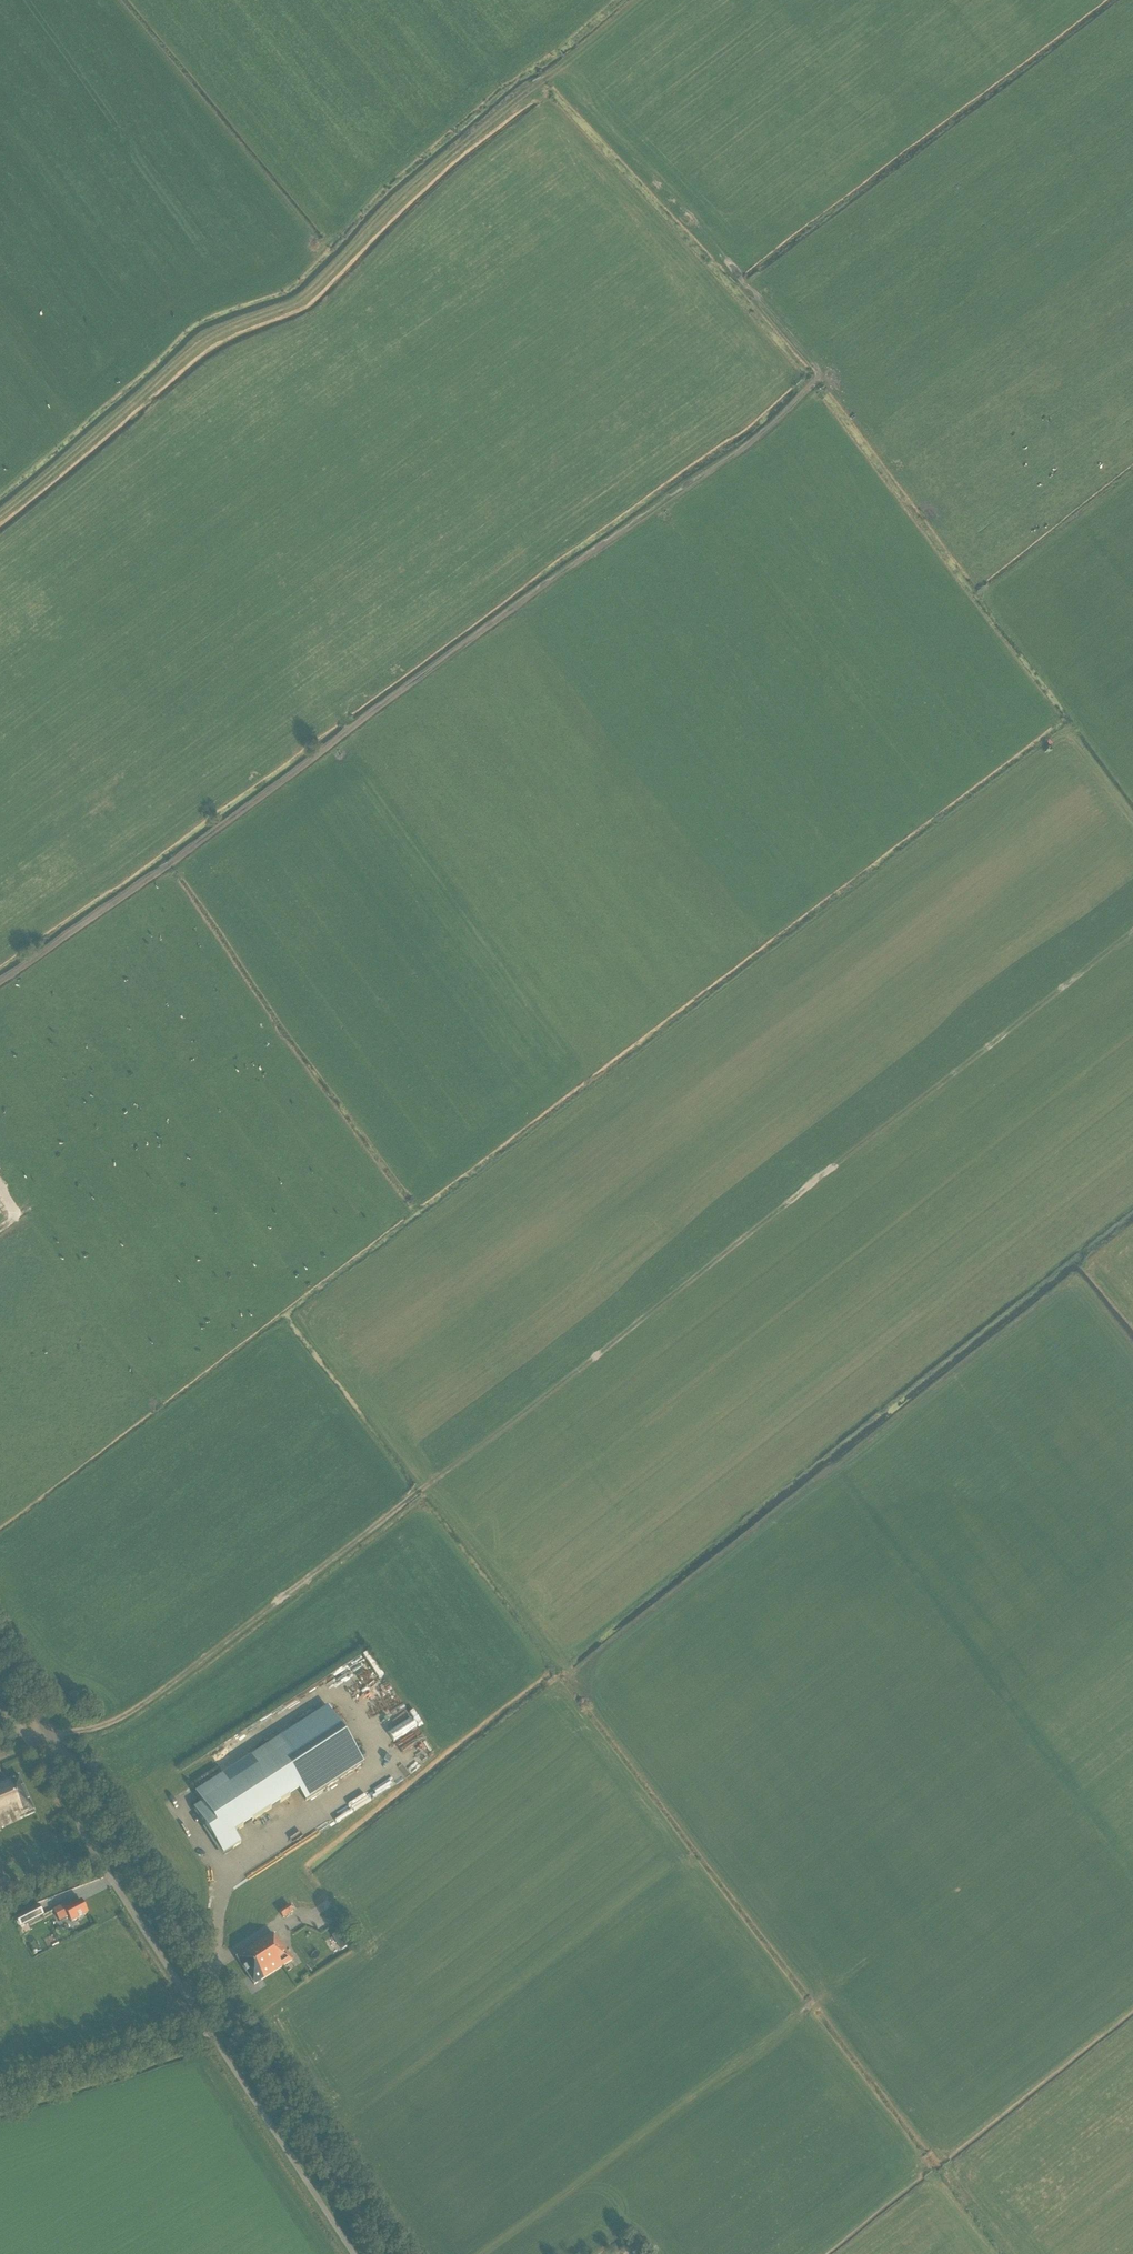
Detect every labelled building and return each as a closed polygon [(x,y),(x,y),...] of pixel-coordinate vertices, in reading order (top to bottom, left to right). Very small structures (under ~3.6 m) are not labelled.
[(455,1697),(473,1722),(479,1718),(461,1693),(455,1697)] [(194,1808),(224,1854),(241,1843),(234,1832),(299,1790),(306,1801),(364,1763),(327,1707),(250,1757),(257,1767),(230,1785),(223,1774),(195,1792),(202,1803),(194,1808)] [(421,1739),(425,1744),(438,1734),(435,1729),(421,1739)] [(34,1812),(18,1775),(0,1783),(0,1828),(34,1812)] [(71,1923),(87,1915),(80,1902),(56,1914),(59,1922),(68,1917),(71,1923)] [(38,1905),(21,1914),(27,1924),(44,1915),(38,1905)] [(284,1918),(293,1912),(289,1906),(280,1912),(284,1918)] [(291,1959),(292,1958),(291,1956),(289,1957),(279,1941),(278,1942),(272,1934),(252,1947),(253,1948),(237,1958),(254,1985),(292,1960),(291,1959)]
